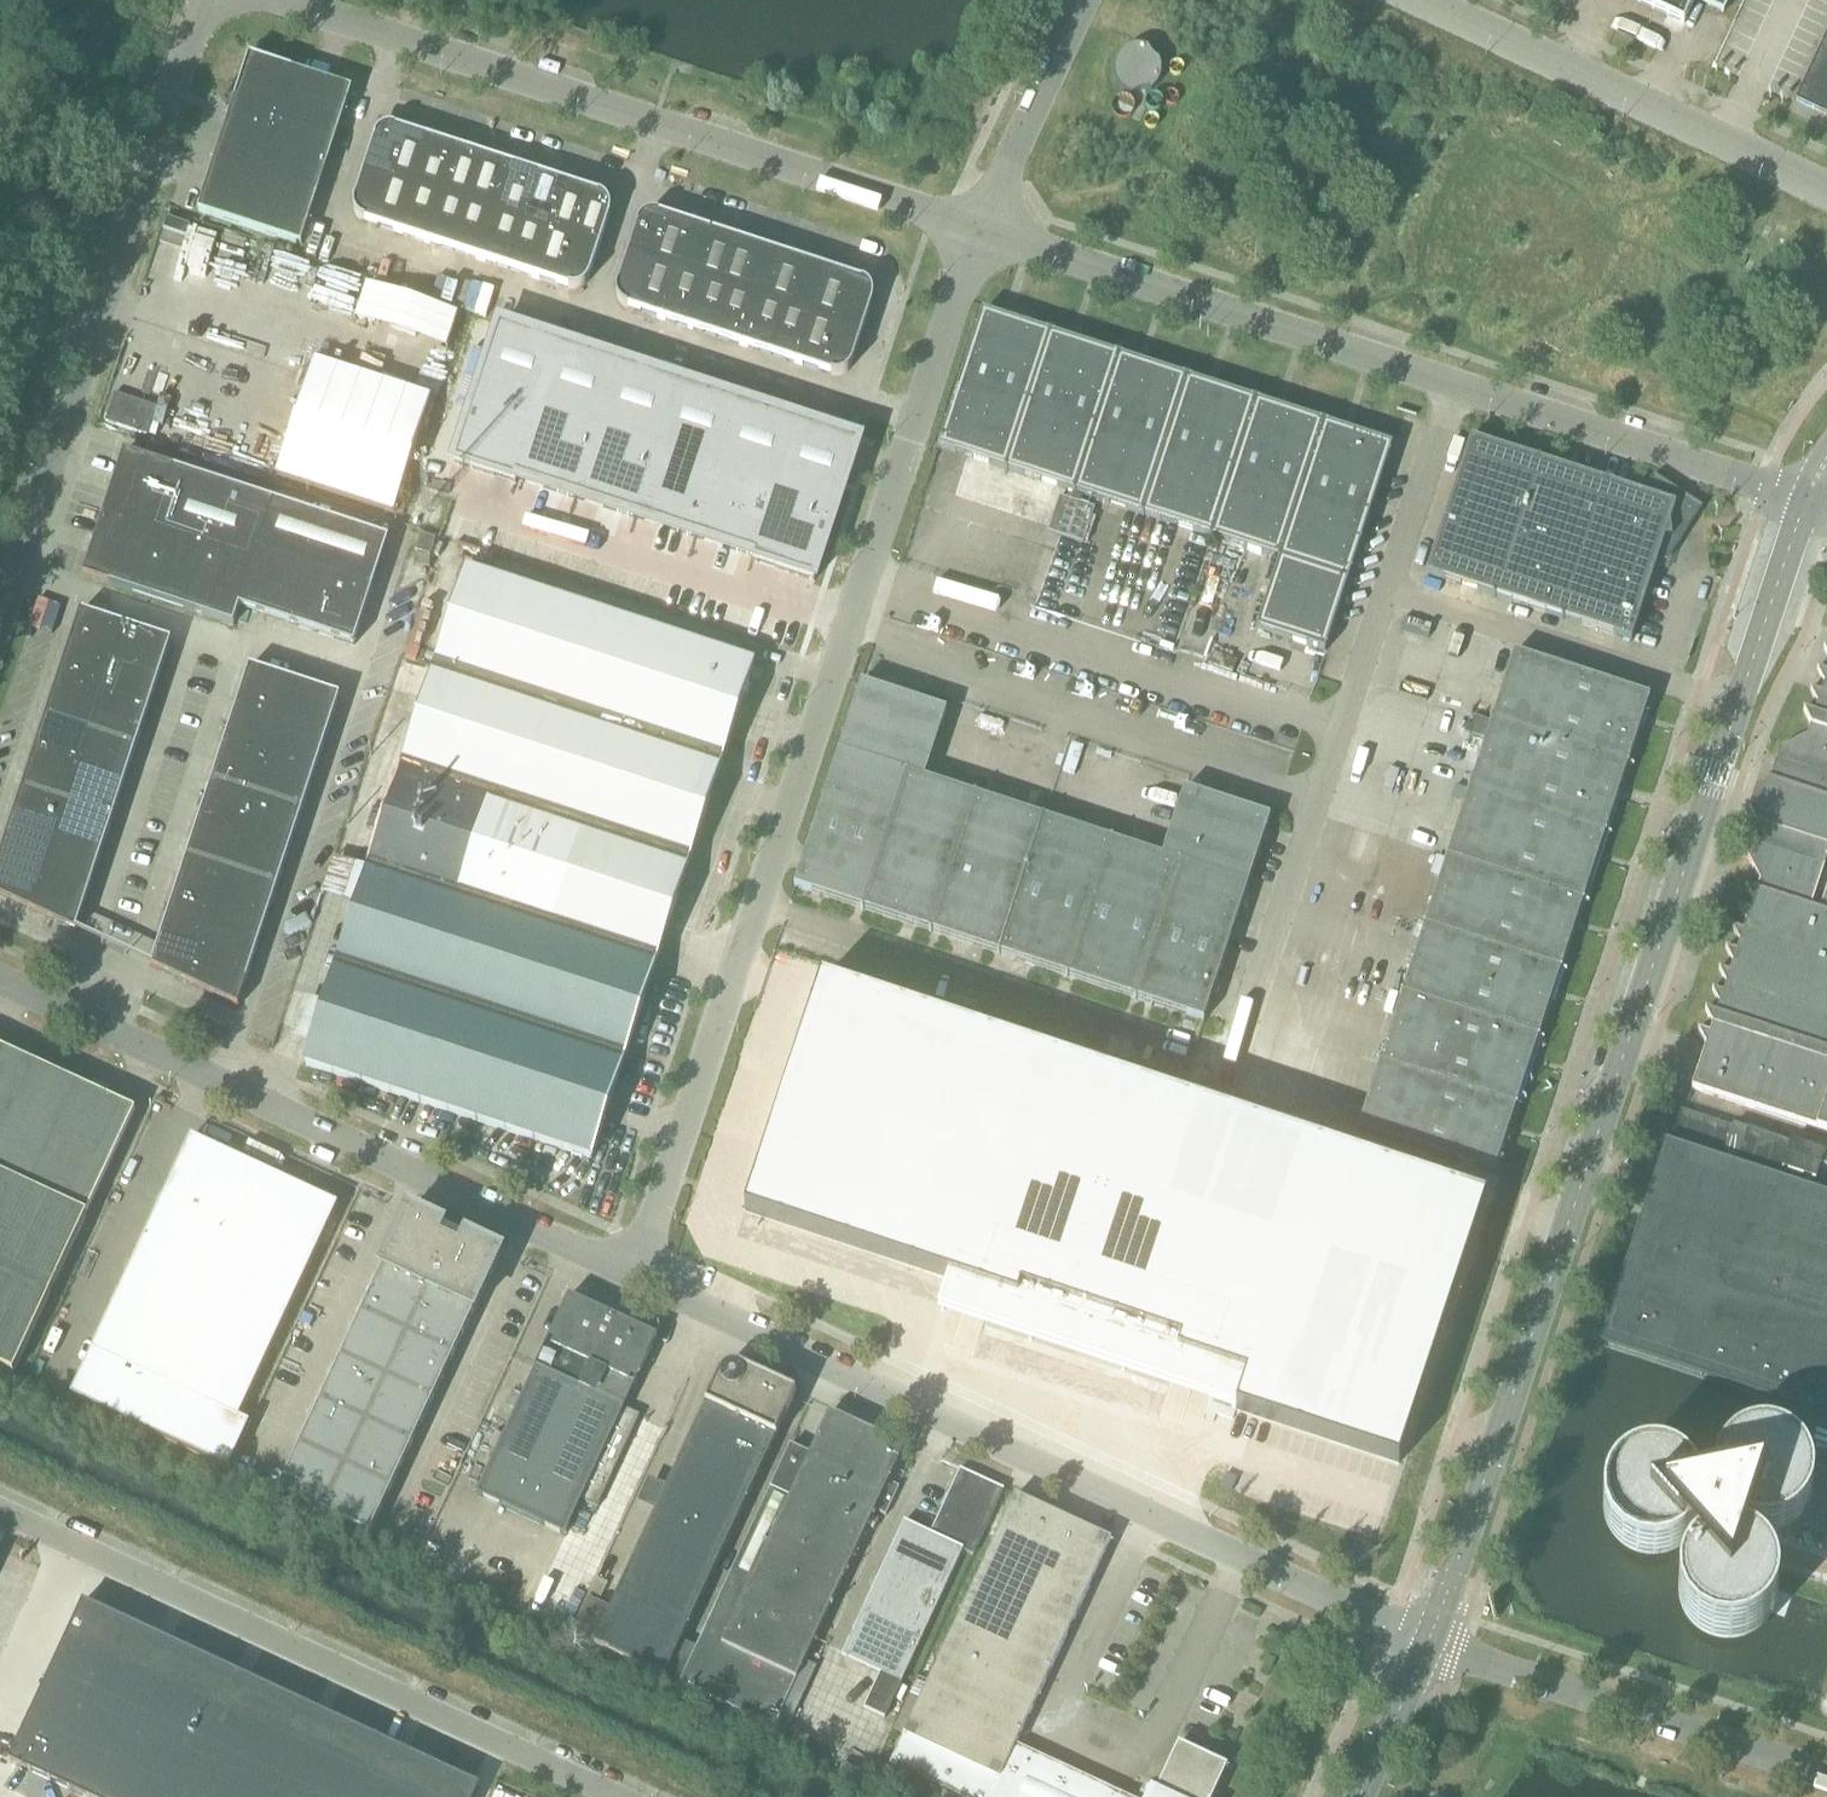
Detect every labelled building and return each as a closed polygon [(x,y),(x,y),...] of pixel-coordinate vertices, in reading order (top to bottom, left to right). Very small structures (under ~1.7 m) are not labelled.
[(1695,0),(1636,0),(1684,23),(1695,0)] [(1724,12),(1729,0),(1698,0),(1724,12)] [(1799,101),(1826,114),(1826,41),(1799,101)] [(1161,65),(1160,62),(1157,60),(1155,58),(1153,56),(1151,53),(1150,50),(1147,49),(1144,48),(1141,48),(1138,47),(1135,48),(1132,48),(1129,49),(1127,50),(1124,52),(1122,54),(1120,56),(1118,58),(1116,61),(1115,64),(1115,67),(1114,70),(1114,73),(1115,76),(1115,79),(1116,81),(1118,84),(1120,87),(1122,89),(1124,91),(1126,92),(1129,94),(1132,95),(1135,93),(1137,92),(1140,91),(1143,90),(1146,90),(1149,90),(1152,91),(1154,89),(1156,87),(1158,85),(1160,82),(1161,79),(1162,76),(1162,73),(1162,70),(1162,68),(1161,65)] [(198,211),(301,245),(353,90),(249,57),(198,211)] [(375,140),(365,170),(414,186),(429,139),(396,129),(394,128),(391,128),(388,128),(386,129),(383,130),(381,131),(379,133),(377,135),(376,137),(375,140)] [(414,186),(441,195),(456,148),(429,139),(414,186)] [(456,148),(441,195),(469,204),(484,157),(456,148)] [(484,157),(469,204),(496,213),(512,166),(484,157)] [(512,166),(496,213),(524,223),(539,175),(512,166)] [(363,221),(366,222),(398,233),(414,186),(365,170),(355,201),(354,204),(354,206),(354,209),(355,212),(356,214),(357,216),(359,218),(361,220),(363,221)] [(539,175),(524,223),(552,232),(567,185),(539,175)] [(602,196),(567,185),(552,232),(600,248),(610,216),(611,214),(611,212),(611,209),(611,207),(610,205),(609,202),(607,200),(606,199),(604,197),(602,196)] [(441,195),(414,186),(398,233),(426,242),(441,195)] [(426,242),(453,251),(469,204),(441,195),(426,242)] [(496,213),(469,204),(453,251),(481,260),(496,213)] [(524,223),(496,213),(481,260),(509,269),(524,223)] [(638,226),(628,257),(676,273),(692,225),(657,214),(655,214),(652,214),(650,214),(647,215),(645,216),(643,218),(642,219),(640,221),(639,223),(638,226)] [(552,232),(524,223),(509,269),(536,278),(552,232)] [(738,240),(692,225),(676,273),(704,282),(722,288),(738,240)] [(600,248),(552,232),(536,278),(569,289),(571,289),(574,290),(577,289),(579,289),(582,288),(584,286),(586,285),(588,283),(589,280),(590,278),(600,248)] [(738,240),(722,288),(731,291),(759,300),(768,303),(784,256),(738,240)] [(830,271),(784,256),(768,303),(787,309),(814,318),(830,271)] [(626,308),(629,309),(661,319),(676,273),(628,257),(618,287),(617,290),(617,292),(617,295),(617,297),(618,299),(619,301),(621,303),(622,305),(624,307),(626,308)] [(862,281),(830,271),(814,318),(863,334),(873,303),(874,300),(874,297),(874,295),(873,292),(872,290),(871,287),(869,285),(867,284),(865,282),(862,281)] [(661,319),(689,328),(704,282),(676,273),(661,319)] [(731,291),(722,288),(704,282),(689,328),(716,337),(731,291)] [(744,346),(759,300),(731,291),(716,337),(744,346)] [(768,303),(759,300),(744,346),(771,355),(787,309),(768,303)] [(799,365),(814,318),(787,309),(771,355),(799,365)] [(938,449),(1004,470),(1050,334),(983,312),(938,449)] [(853,364),(863,334),(814,318),(799,365),(831,375),(834,376),(837,376),(839,376),(842,375),(844,374),(847,373),(849,371),(851,369),(852,367),(853,364)] [(560,344),(500,325),(455,464),(516,484),(518,479),(517,479),(560,344)] [(1073,493),(1119,357),(1050,334),(1004,470),(1073,493)] [(560,344),(517,479),(518,479),(576,498),(620,364),(560,344)] [(1073,493),(1142,515),(1187,379),(1119,357),(1073,493)] [(293,429),(277,476),(395,514),(432,398),(315,360),(299,408),(301,408),(295,429),(293,429)] [(620,364),(576,498),(636,518),(680,383),(620,364)] [(1211,538),(1256,402),(1187,379),(1142,515),(1211,538)] [(680,383),(636,518),(696,537),(740,403),(680,383)] [(157,408),(115,394),(106,422),(163,441),(167,430),(152,425),(157,408)] [(1256,402),(1211,538),(1212,538),(1279,560),(1325,424),(1256,402)] [(740,403),(696,537),(755,557),(756,557),(800,422),(740,403)] [(755,557),(753,561),(814,581),(845,488),(847,482),(851,468),(860,442),(855,441),(800,422),(756,557),(755,557)] [(1325,424),(1279,560),(1257,629),(1325,651),(1393,447),(1325,424)] [(1426,576),(1623,640),(1632,642),(1676,506),(1470,440),(1426,576)] [(104,515),(254,564),(259,550),(275,502),(125,452),(104,515)] [(1095,508),(1060,496),(1049,531),(1084,543),(1095,508)] [(254,564),(104,515),(84,576),(234,626),(240,607),(254,564)] [(435,540),(421,536),(416,552),(430,556),(435,540)] [(259,550),(254,564),(240,607),(278,620),(297,563),(259,550)] [(297,563),(278,620),(316,632),(335,575),(297,563)] [(467,570),(305,1065),(306,1066),(306,1065),(591,1159),(592,1160),(593,1159),(592,1158),(754,665),(736,659),(467,570)] [(374,588),(372,587),(335,575),(316,632),(355,645),(374,588)] [(115,663),(127,627),(81,612),(58,683),(103,698),(115,663)] [(172,641),(127,627),(115,663),(160,678),(172,641)] [(1650,698),(1513,654),(1491,721),(1628,766),(1650,698)] [(160,678),(115,663),(103,698),(149,713),(160,678)] [(250,667),(237,706),(282,721),(295,682),(250,667)] [(1692,1088),(1749,1106),(1826,1132),(1826,671),(1817,668),(1824,683),(1822,692),(1810,689),(1818,704),(1815,713),(1804,709),(1811,724),(1807,735),(1780,749),(1776,760),(1766,791),(1777,795),(1772,810),(1762,807),(1746,854),(1760,881),(1758,889),(1746,885),(1753,901),(1750,910),(1739,906),(1746,921),(1744,930),(1732,927),(1740,942),(1737,951),(1726,948),(1733,963),(1730,972),(1719,968),(1726,984),(1723,992),(1712,989),(1719,1004),(1717,1013),(1705,1010),(1713,1025),(1710,1034),(1699,1031),(1703,1040),(1703,1041),(1706,1046),(1692,1088)] [(328,735),(341,697),(295,682),(282,721),(328,735)] [(1185,789),(1163,856),(925,780),(948,711),(862,682),(795,886),(1205,1021),(1271,817),(1185,789)] [(46,719),(92,734),(103,698),(58,683),(46,719)] [(92,734),(137,749),(149,713),(103,698),(92,734)] [(282,721),(237,706),(225,744),(270,759),(282,721)] [(92,734),(46,719),(35,754),(80,769),(92,734)] [(303,811),(315,773),(328,735),(282,721),(270,759),(258,796),(303,811)] [(1628,766),(1491,721),(1469,790),(1606,834),(1628,766)] [(137,749),(92,734),(80,769),(125,784),(137,749)] [(225,744),(213,782),(258,796),(270,759),(225,744)] [(68,804),(80,769),(35,754),(23,790),(68,804)] [(125,784),(80,769),(68,804),(114,819),(125,784)] [(258,796),(213,782),(200,820),(245,834),(258,796)] [(0,860),(0,896),(33,912),(45,875),(57,840),(68,804),(23,790),(0,860)] [(1606,834),(1469,790),(1447,858),(1584,903),(1606,834)] [(303,811),(258,796),(245,834),(291,849),(303,811)] [(114,819),(68,804),(57,840),(102,855),(114,819)] [(200,820),(188,858),(175,895),(220,910),(233,872),(245,834),(200,820)] [(291,849),(245,834),(233,872),(278,887),(291,849)] [(102,855),(57,840),(45,875),(90,890),(102,855)] [(1447,858),(1425,926),(1561,971),(1578,921),(1584,903),(1447,858)] [(278,887),(233,872),(220,910),(266,925),(278,887)] [(90,890),(45,875),(33,912),(77,932),(90,890)] [(175,895),(163,933),(208,948),(220,910),(175,895)] [(266,925),(220,910),(208,948),(253,963),(266,925)] [(1561,971),(1425,926),(1402,995),(1539,1039),(1555,989),(1561,971)] [(208,948),(163,933),(152,967),(195,988),(208,948)] [(253,963),(208,948),(195,988),(239,1008),(253,963)] [(822,980),(746,1212),(949,1280),(973,1287),(976,1277),(1067,1307),(1141,1086),(822,980)] [(1402,995),(1380,1063),(1517,1108),(1531,1065),(1533,1057),(1539,1039),(1402,995)] [(14,1374),(87,1216),(137,1111),(109,1099),(113,1090),(95,1081),(91,1090),(0,1047),(0,1368),(14,1374)] [(1511,1125),(1517,1108),(1380,1063),(1358,1131),(1495,1175),(1511,1125)] [(1222,1073),(1216,1090),(1231,1095),(1237,1078),(1222,1073)] [(949,1280),(939,1312),(1209,1401),(1399,1464),(1487,1200),(1141,1086),(1067,1307),(976,1277),(973,1287),(949,1280)] [(1667,1138),(1669,1138),(1724,1156),(1722,1160),(1780,1179),(1791,1144),(1734,1125),(1733,1127),(1678,1109),(1677,1109),(1667,1138)] [(339,1204),(192,1137),(72,1397),(229,1469),(250,1424),(239,1419),(339,1204)] [(1667,1144),(1645,1209),(1600,1345),(1789,1407),(1779,1438),(1784,1440),(1788,1442),(1799,1410),(1810,1414),(1799,1446),(1826,1455),(1826,1196),(1667,1144)] [(443,1227),(409,1211),(279,1491),(370,1534),(501,1254),(467,1238),(465,1242),(441,1231),(443,1227)] [(620,1320),(622,1316),(611,1311),(609,1315),(570,1297),(478,1494),(566,1535),(582,1501),(598,1509),(642,1416),(625,1408),(658,1338),(633,1326),(620,1320)] [(722,1372),(708,1403),(596,1644),(666,1677),(798,1393),(740,1366),(722,1372)] [(680,1683),(680,1684),(774,1728),(875,1511),(886,1516),(900,1487),(889,1482),(905,1447),(830,1413),(811,1455),(791,1446),(680,1683)] [(1794,1524),(1798,1521),(1799,1520),(1803,1516),(1806,1511),(1808,1507),(1809,1505),(1811,1500),(1812,1494),(1813,1489),(1813,1488),(1813,1482),(1812,1476),(1812,1473),(1811,1470),(1807,1462),(1803,1455),(1801,1452),(1798,1450),(1793,1446),(1788,1442),(1784,1440),(1779,1438),(1773,1436),(1767,1436),(1761,1436),(1755,1436),(1749,1438),(1743,1440),(1738,1443),(1733,1446),(1728,1450),(1724,1455),(1721,1460),(1718,1465),(1716,1470),(1714,1476),(1714,1482),(1714,1488),(1714,1494),(1700,1497),(1698,1491),(1696,1485),(1692,1480),(1688,1475),(1683,1471),(1678,1467),(1673,1464),(1667,1462),(1660,1460),(1654,1460),(1648,1460),(1642,1461),(1635,1462),(1630,1465),(1624,1468),(1619,1472),(1615,1476),(1611,1481),(1607,1487),(1605,1493),(1603,1499),(1602,1505),(1602,1511),(1602,1518),(1604,1524),(1606,1530),(1609,1535),(1612,1541),(1617,1545),(1621,1550),(1627,1553),(1632,1556),(1638,1558),(1644,1559),(1651,1560),(1657,1560),(1663,1559),(1669,1557),(1675,1554),(1680,1551),(1685,1547),(1694,1557),(1690,1562),(1686,1567),(1683,1572),(1681,1578),(1679,1584),(1678,1590),(1678,1597),(1679,1603),(1680,1609),(1683,1615),(1686,1621),(1689,1626),(1693,1630),(1698,1634),(1704,1638),(1709,1640),(1715,1642),(1722,1644),(1728,1644),(1734,1644),(1740,1643),(1746,1641),(1752,1638),(1757,1635),(1762,1631),(1767,1626),(1770,1621),(1773,1615),(1776,1610),(1777,1604),(1778,1597),(1778,1591),(1777,1585),(1777,1581),(1775,1578),(1772,1570),(1768,1563),(1763,1558),(1758,1554),(1752,1550),(1746,1547),(1750,1533),(1756,1534),(1762,1535),(1767,1535),(1773,1534),(1779,1532),(1784,1530),(1789,1527),(1794,1524)] [(845,1657),(880,1673),(864,1709),(886,1719),(902,1683),(903,1684),(964,1551),(974,1556),(1005,1489),(960,1469),(931,1533),(907,1522),(845,1657)] [(1812,1476),(1813,1480),(1813,1482),(1813,1485),(1813,1488),(1813,1489),(1812,1494),(1811,1498),(1811,1500),(1810,1503),(1809,1505),(1808,1507),(1806,1511),(1804,1514),(1803,1516),(1801,1518),(1799,1520),(1798,1521),(1794,1524),(1826,1535),(1826,1481),(1812,1476)] [(961,1796),(992,1796),(1016,1745),(1112,1540),(1015,1495),(929,1681),(919,1677),(894,1730),(904,1734),(890,1764),(961,1796)] [(84,1602),(47,1682),(87,1701),(124,1621),(84,1602)] [(568,1629),(578,1634),(583,1623),(573,1619),(568,1629)] [(124,1621),(87,1701),(127,1719),(164,1639),(124,1621)] [(164,1639),(127,1719),(166,1737),(203,1657),(164,1639)] [(203,1657),(166,1737),(206,1756),(243,1676),(203,1657)] [(243,1676),(206,1756),(245,1774),(282,1694),(243,1676)] [(47,1682),(9,1762),(50,1781),(87,1701),(47,1682)] [(282,1694),(245,1774),(285,1793),(322,1712),(282,1694)] [(50,1781),(85,1796),(90,1796),(127,1719),(87,1701),(50,1781)] [(285,1793),(294,1796),(330,1796),(361,1731),(322,1712),(285,1793)] [(90,1796),(138,1796),(166,1737),(127,1719),(90,1796)] [(330,1796),(378,1796),(401,1749),(361,1731),(330,1796)] [(138,1796),(186,1796),(206,1756),(166,1737),(138,1796)] [(1228,1766),(1179,1743),(1157,1790),(1151,1788),(1147,1796),(1214,1796),(1228,1766)] [(1016,1745),(992,1796),(1128,1796),(1016,1745)] [(378,1796),(426,1796),(440,1767),(401,1749),(378,1796)] [(186,1796),(234,1796),(245,1774),(206,1756),(186,1796)] [(426,1796),(476,1796),(481,1786),(440,1767),(426,1796)] [(234,1796),(282,1796),(285,1793),(245,1774),(234,1796)]
